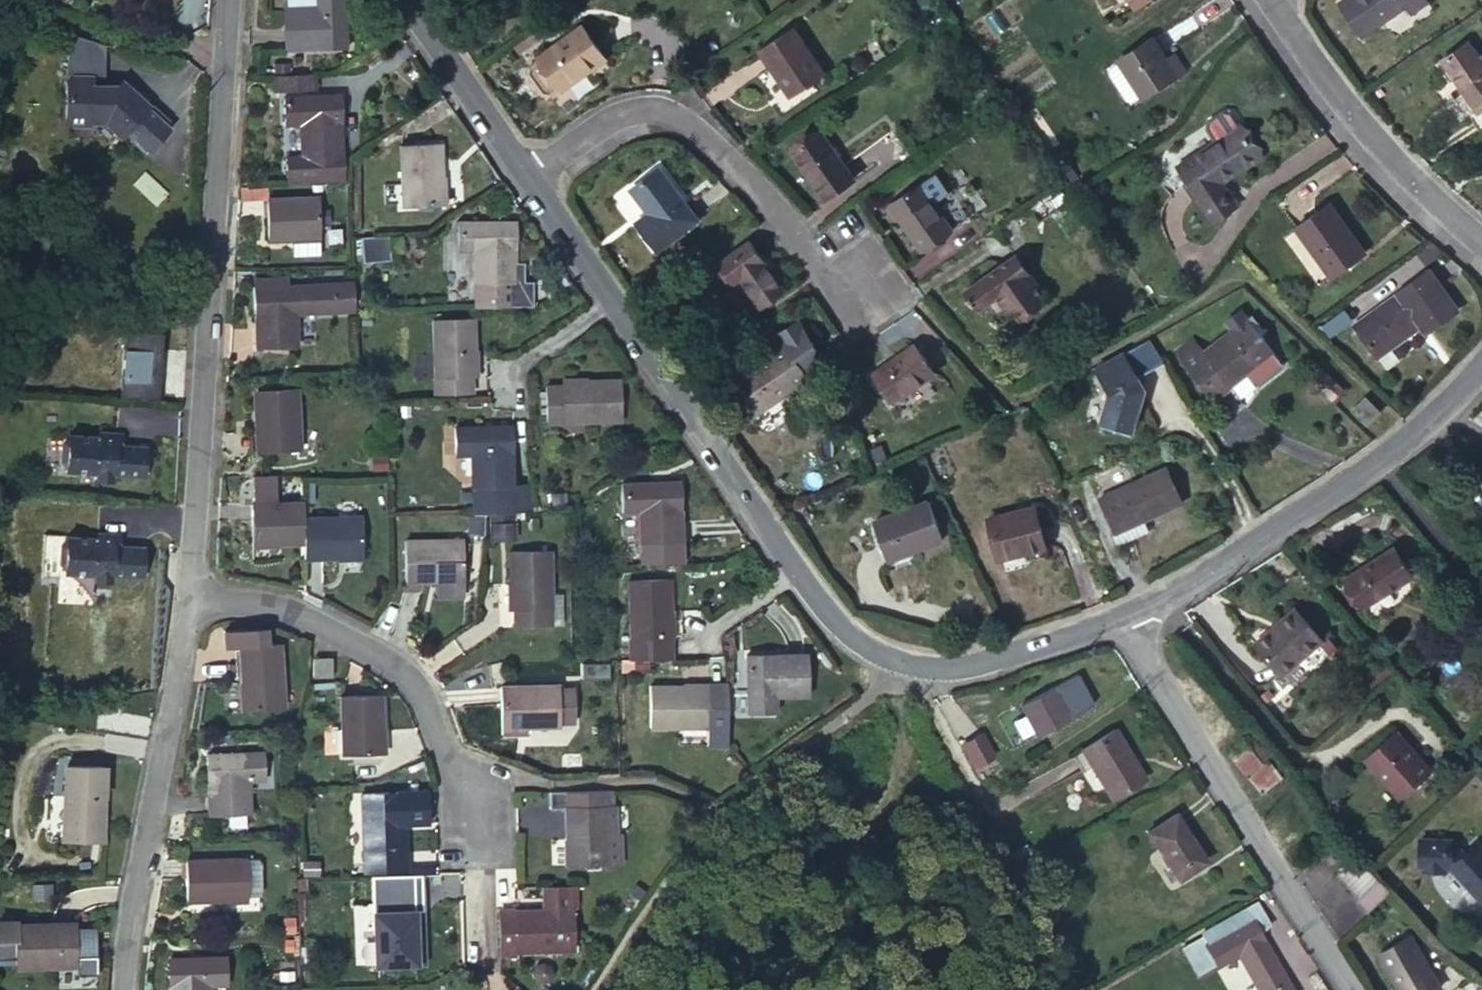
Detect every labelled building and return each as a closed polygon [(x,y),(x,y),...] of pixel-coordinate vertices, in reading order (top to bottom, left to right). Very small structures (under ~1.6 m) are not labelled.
[(319,8),(286,8),(287,48),(348,47),(345,0),(319,0),(319,8)] [(1339,3),(1362,36),(1405,6),(1401,0),(1343,0),(1339,3)] [(581,26),(536,56),(559,88),(603,57),(581,26)] [(792,27),(758,49),(790,95),(823,72),(792,27)] [(1176,76),(1164,58),(1151,39),(1118,61),(1119,62),(1110,68),(1109,74),(1128,100),(1133,102),(1142,97),(1143,98),(1176,76)] [(1441,61),(1478,112),(1470,118),(1481,134),(1481,133),(1481,65),(1467,44),(1441,61)] [(1172,52),(1164,58),(1176,76),(1178,78),(1186,72),(1172,52)] [(71,68),(70,105),(75,109),(97,109),(97,106),(109,106),(126,121),(131,115),(139,122),(137,127),(150,139),(174,114),(151,93),(152,92),(125,67),(121,71),(110,71),(110,76),(98,76),(98,64),(76,64),(75,63),(71,68)] [(311,74),(271,74),(272,90),(312,89),(311,74)] [(339,96),(282,96),(283,124),(299,124),(299,156),(284,156),(284,177),(341,176),(339,96)] [(1260,156),(1238,125),(1177,166),(1213,221),(1236,206),(1221,182),(1213,187),(1209,182),(1226,171),(1229,176),(1260,156)] [(819,131),(789,151),(823,199),(852,178),(819,131)] [(438,143),(397,146),(401,205),(438,203),(437,176),(440,176),(438,143)] [(657,168),(630,189),(648,213),(635,223),(655,249),(695,220),(657,168)] [(1209,182),(1213,187),(1221,182),(1229,176),(1226,171),(1209,182)] [(145,182),(139,229),(145,230),(143,244),(170,247),(177,186),(145,182)] [(918,183),(887,204),(920,251),(950,229),(918,183)] [(266,198),(265,185),(248,185),(248,197),(266,198)] [(1059,193),(1051,198),(1058,208),(1066,202),(1059,193)] [(315,197),(266,198),(266,238),(295,238),(295,235),(317,234),(315,197)] [(1058,208),(1051,198),(1031,211),(1038,221),(1058,208)] [(1330,204),(1295,228),(1330,278),(1365,253),(1330,204)] [(512,221),(457,222),(458,248),(472,247),(473,281),(513,280),(512,221)] [(365,260),(384,259),(384,242),(365,243),(365,260)] [(749,242),(719,261),(734,282),(740,278),(759,307),(782,291),(749,242)] [(966,300),(971,307),(974,305),(978,311),(998,298),(1002,295),(1008,303),(1003,306),(1011,319),(1043,299),(1030,279),(1026,283),(1021,275),(1026,273),(1015,256),(964,289),(969,297),(966,300)] [(1030,279),(1026,273),(1021,275),(1026,283),(1030,279)] [(1427,273),(1355,325),(1377,354),(1420,325),(1426,333),(1455,312),(1427,273)] [(252,276),(253,285),(277,285),(277,275),(252,276)] [(277,285),(253,285),(253,344),(293,344),(293,311),(310,311),(309,284),(277,285)] [(1002,295),(998,298),(1003,306),(1008,303),(1002,295)] [(1178,358),(1211,400),(1230,386),(1239,398),(1281,365),(1238,310),(1223,322),(1230,332),(1202,354),(1195,344),(1178,358)] [(430,320),(432,377),(468,375),(470,375),(469,350),(473,350),(471,319),(430,320)] [(784,344),(807,379),(820,357),(797,320),(776,333),(784,344)] [(126,336),(123,400),(160,401),(163,337),(126,336)] [(1108,394),(1099,427),(1130,436),(1141,400),(1135,391),(1141,388),(1136,379),(1162,364),(1147,339),(1094,369),(1108,394)] [(784,344),(728,380),(752,415),(807,379),(784,344)] [(870,372),(881,389),(890,402),(931,374),(911,345),(870,372)] [(1320,369),(1310,379),(1332,400),(1341,390),(1320,369)] [(468,375),(432,377),(433,393),(468,393),(468,375)] [(545,387),(546,421),(619,419),(618,380),(586,380),(586,383),(560,383),(560,387),(545,387)] [(256,389),(259,451),(297,448),(294,388),(256,389)] [(890,402),(881,389),(876,392),(885,405),(890,402)] [(1363,396),(1350,410),(1366,424),(1379,411),(1363,396)] [(510,425),(453,427),(455,453),(471,453),(472,513),(489,513),(512,512),(531,511),(530,485),(512,486),(510,425)] [(147,478),(150,448),(120,444),(121,433),(104,431),(103,436),(73,432),(72,436),(67,441),(65,459),(69,465),(69,469),(99,472),(99,478),(116,480),(117,474),(147,478)] [(386,454),(372,455),(372,469),(386,468),(386,454)] [(1164,467),(1097,497),(1115,532),(1110,534),(1115,545),(1147,531),(1142,520),(1181,502),(1164,467)] [(250,477),(251,504),(275,503),(274,476),(250,477)] [(621,484),(622,511),(638,510),(640,543),(681,542),(677,482),(621,484)] [(927,501),(872,522),(886,558),(941,537),(927,501)] [(251,504),(249,503),(249,540),(277,540),(277,544),(301,543),(301,518),(301,502),(275,503),(251,504)] [(1033,507),(986,518),(997,558),(1043,547),(1033,507)] [(512,512),(489,513),(490,540),(512,539),(512,512)] [(301,543),(302,559),(334,558),(334,554),(361,553),(359,517),(301,518),(301,543)] [(96,543),(44,537),(39,579),(109,588),(110,581),(140,585),(143,555),(113,551),(114,540),(97,538),(96,543)] [(404,541),(405,581),(436,581),(437,596),(462,595),(461,540),(404,541)] [(1392,548),(1345,578),(1363,605),(1410,576),(1392,548)] [(508,550),(508,582),(511,582),(512,608),(549,607),(548,550),(508,550)] [(627,659),(670,659),(670,638),(666,637),(665,613),(669,613),(667,580),(626,581),(628,639),(626,639),(627,659)] [(1292,609),(1253,643),(1282,675),(1322,641),(1292,609)] [(243,682),(245,710),(282,707),(278,644),(264,645),(263,628),(223,632),(224,648),(238,647),(240,682),(243,682)] [(745,655),(747,711),(772,710),(772,695),(805,694),(804,653),(745,655)] [(311,659),(312,676),(330,675),(330,657),(311,659)] [(1092,704),(1076,675),(1020,706),(1035,735),(1092,704)] [(703,683),(703,687),(704,725),(705,745),(721,744),(720,683),(703,683)] [(500,686),(500,724),(524,723),(525,726),(558,725),(557,685),(500,686)] [(649,686),(650,726),(704,725),(703,687),(682,688),(682,685),(649,686)] [(240,688),(227,689),(227,712),(240,712),(240,688)] [(338,697),(340,754),(377,753),(377,727),(379,727),(378,695),(338,697)] [(1114,729),(1081,749),(1111,799),(1144,779),(1114,729)] [(1394,730),(1362,757),(1399,799),(1431,772),(1394,730)] [(992,757),(979,735),(962,744),(975,767),(992,757)] [(1252,736),(1232,753),(1238,761),(1235,763),(1261,793),(1281,777),(1267,760),(1270,757),(1252,736)] [(204,753),(206,814),(246,812),(245,779),(262,778),(261,751),(204,753)] [(92,826),(92,840),(101,841),(101,765),(62,765),(62,795),(68,795),(67,825),(92,826)] [(611,790),(563,792),(565,839),(569,839),(569,865),(607,863),(605,834),(604,806),(612,806),(611,790)] [(361,872),(400,870),(399,824),(400,824),(404,824),(427,824),(426,791),(359,793),(361,872)] [(61,840),(92,840),(92,826),(67,825),(68,795),(62,795),(61,840)] [(612,806),(604,806),(605,834),(615,833),(613,806),(612,806)] [(1174,815),(1147,832),(1178,879),(1205,862),(1174,815)] [(615,833),(605,834),(607,863),(620,863),(619,833),(615,833)] [(1444,866),(1449,866),(1463,853),(1458,847),(1450,847),(1450,840),(1418,839),(1419,865),(1423,865),(1427,871),(1440,871),(1444,866)] [(1449,866),(1481,900),(1481,899),(1481,849),(1475,842),(1463,853),(1449,866)] [(1366,912),(1389,891),(1357,856),(1337,875),(1358,899),(1356,900),(1366,912)] [(218,896),(245,896),(244,858),(184,860),(185,900),(218,900),(218,896)] [(244,858),(245,896),(257,895),(256,859),(244,858)] [(361,881),(361,906),(384,905),(386,961),(399,960),(400,965),(408,965),(408,960),(423,959),(423,934),(426,933),(424,879),(361,881)] [(51,882),(32,883),(33,897),(52,897),(51,882)] [(546,912),(511,913),(496,913),(497,956),(515,956),(514,951),(571,950),(571,911),(564,912),(563,886),(545,887),(546,912)] [(1202,944),(1206,952),(1199,955),(1208,971),(1237,954),(1258,989),(1290,989),(1257,932),(1269,925),(1255,903),(1201,935),(1205,943),(1202,944)] [(15,962),(74,962),(74,974),(95,973),(95,954),(92,954),(92,943),(74,944),(74,928),(73,923),(14,924),(14,920),(0,920),(0,956),(14,955),(15,962)] [(92,928),(74,928),(74,944),(92,943),(92,928)] [(1378,955),(1398,989),(1435,989),(1439,987),(1409,936),(1378,955)] [(1206,952),(1202,944),(1185,955),(1198,977),(1208,971),(1199,955),(1206,952)] [(168,989),(209,989),(208,986),(224,985),(223,956),(167,958),(168,989)]
